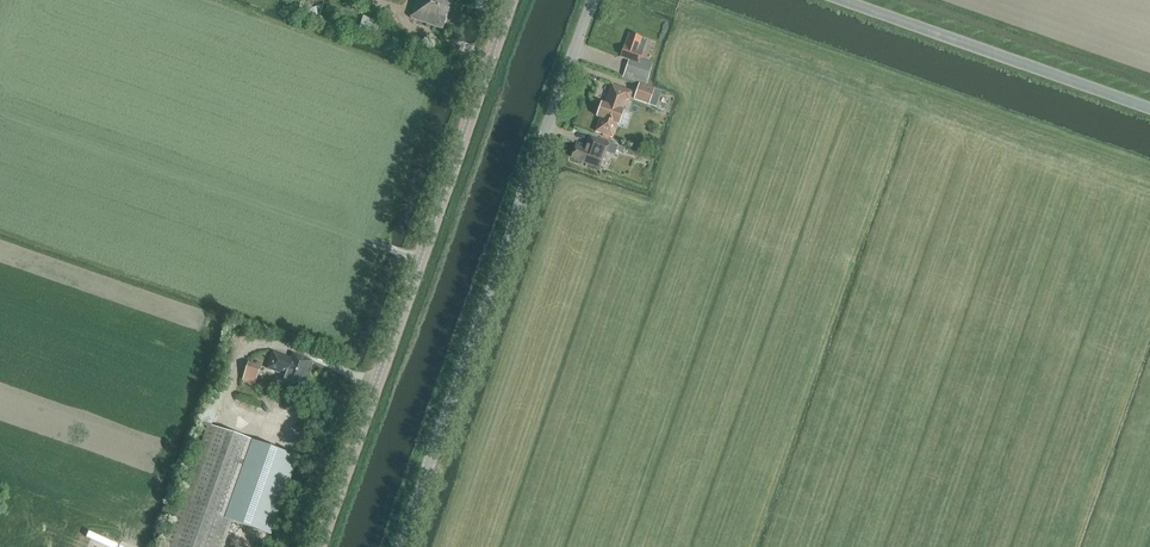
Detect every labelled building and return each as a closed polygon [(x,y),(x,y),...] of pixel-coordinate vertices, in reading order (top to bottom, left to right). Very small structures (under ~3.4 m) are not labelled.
[(443,30),(453,0),(415,0),(412,9),(414,9),(410,19),(443,30)] [(302,11),(315,17),(319,7),(306,1),(302,11)] [(379,20),(366,16),(363,26),(377,30),(379,20)] [(623,78),(646,86),(653,63),(640,60),(647,41),(630,34),(621,58),(629,61),(623,78)] [(598,118),(593,131),(611,138),(616,125),(617,126),(622,114),(627,100),(628,101),(631,92),(611,85),(604,104),(600,103),(595,117),(598,118)] [(654,90),(639,85),(634,99),(649,104),(654,90)] [(611,143),(611,142),(595,137),(593,141),(589,139),(585,149),(576,147),(572,158),(601,168),(606,154),(615,157),(619,146),(611,143)] [(281,386),(300,392),(312,361),(293,354),(291,358),(274,352),(267,369),(284,376),(281,386)] [(232,522),(270,535),(298,458),(207,426),(164,546),(223,546),(232,522)]
